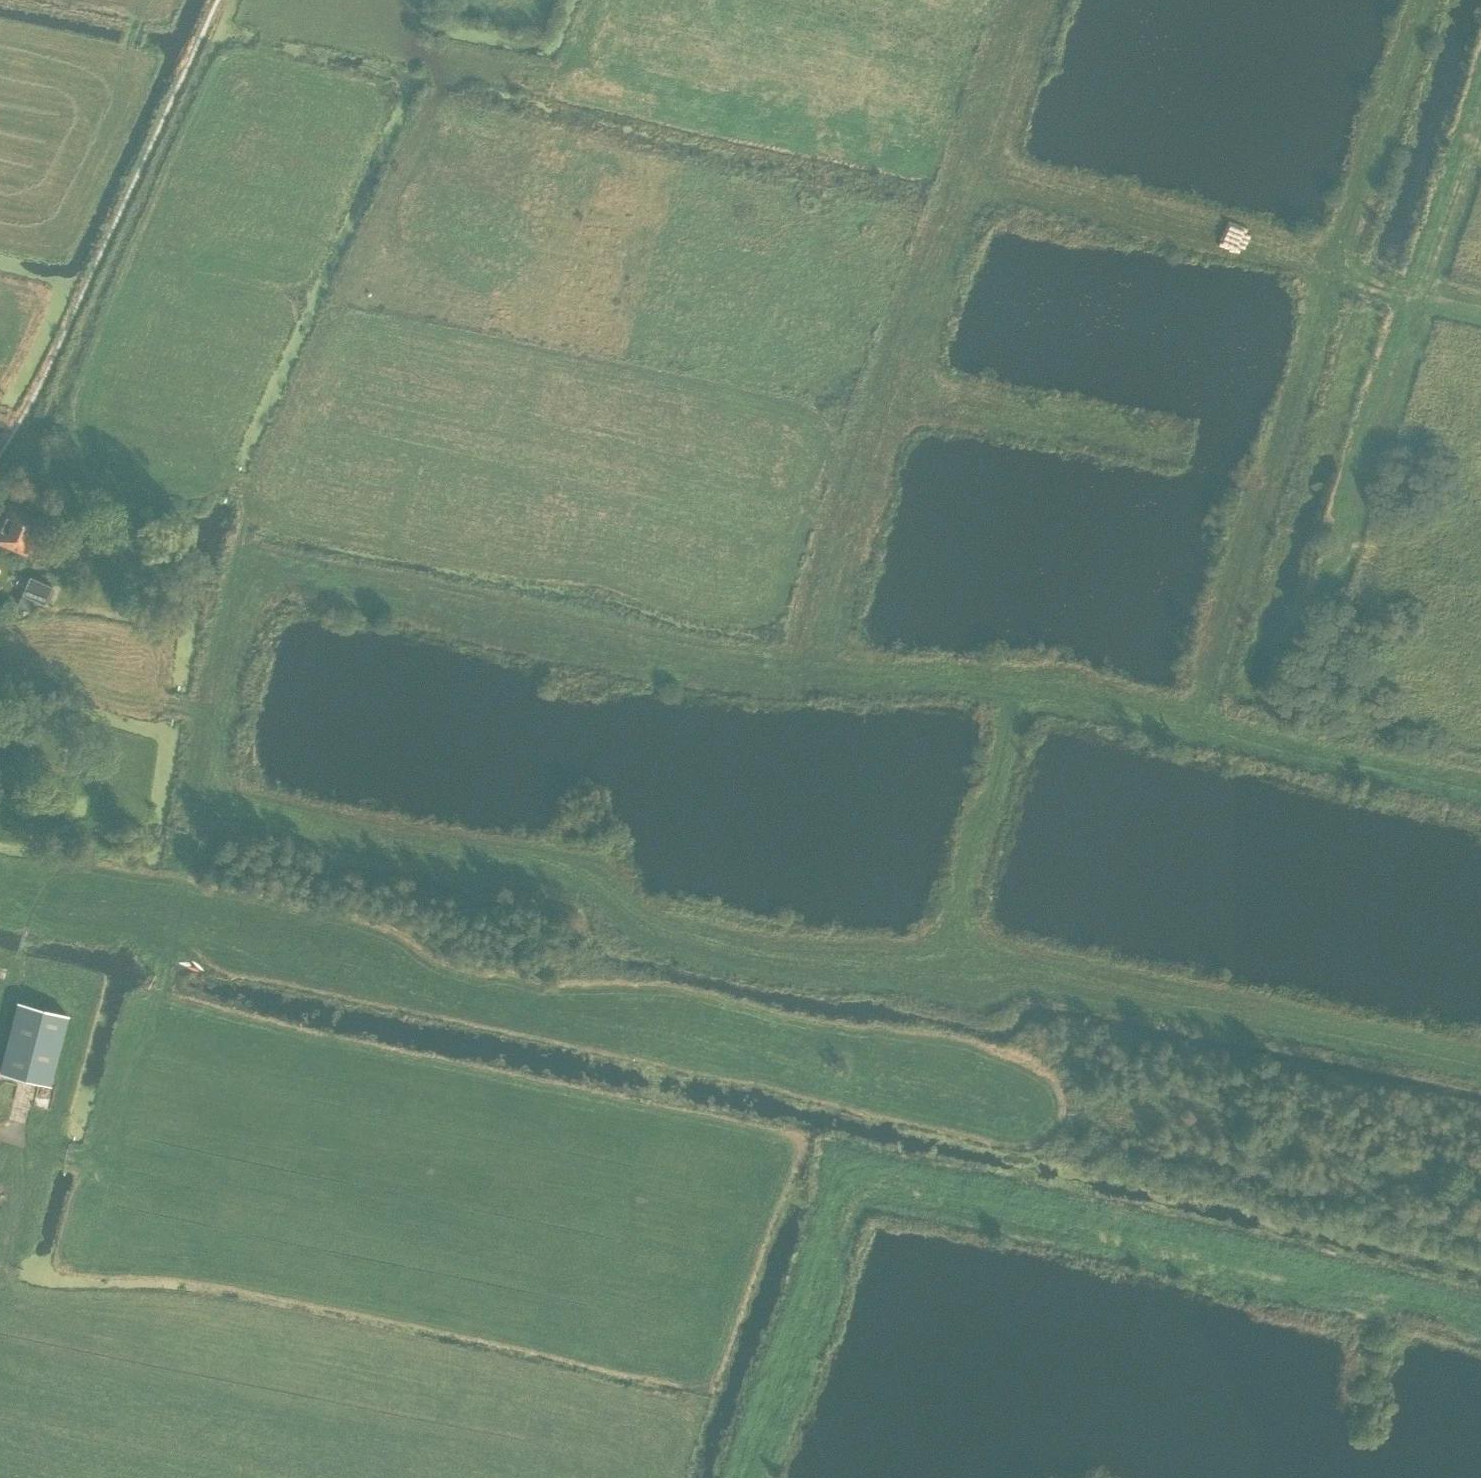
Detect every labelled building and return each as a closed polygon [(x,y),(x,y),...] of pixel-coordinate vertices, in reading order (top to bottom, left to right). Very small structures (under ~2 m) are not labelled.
[(46,519),(9,503),(0,524),(0,541),(30,555),(46,519)] [(53,587),(30,576),(22,594),(45,605),(53,587)] [(18,1009),(0,1076),(0,1079),(48,1092),(66,1022),(65,1022),(36,1014),(18,1009)]
